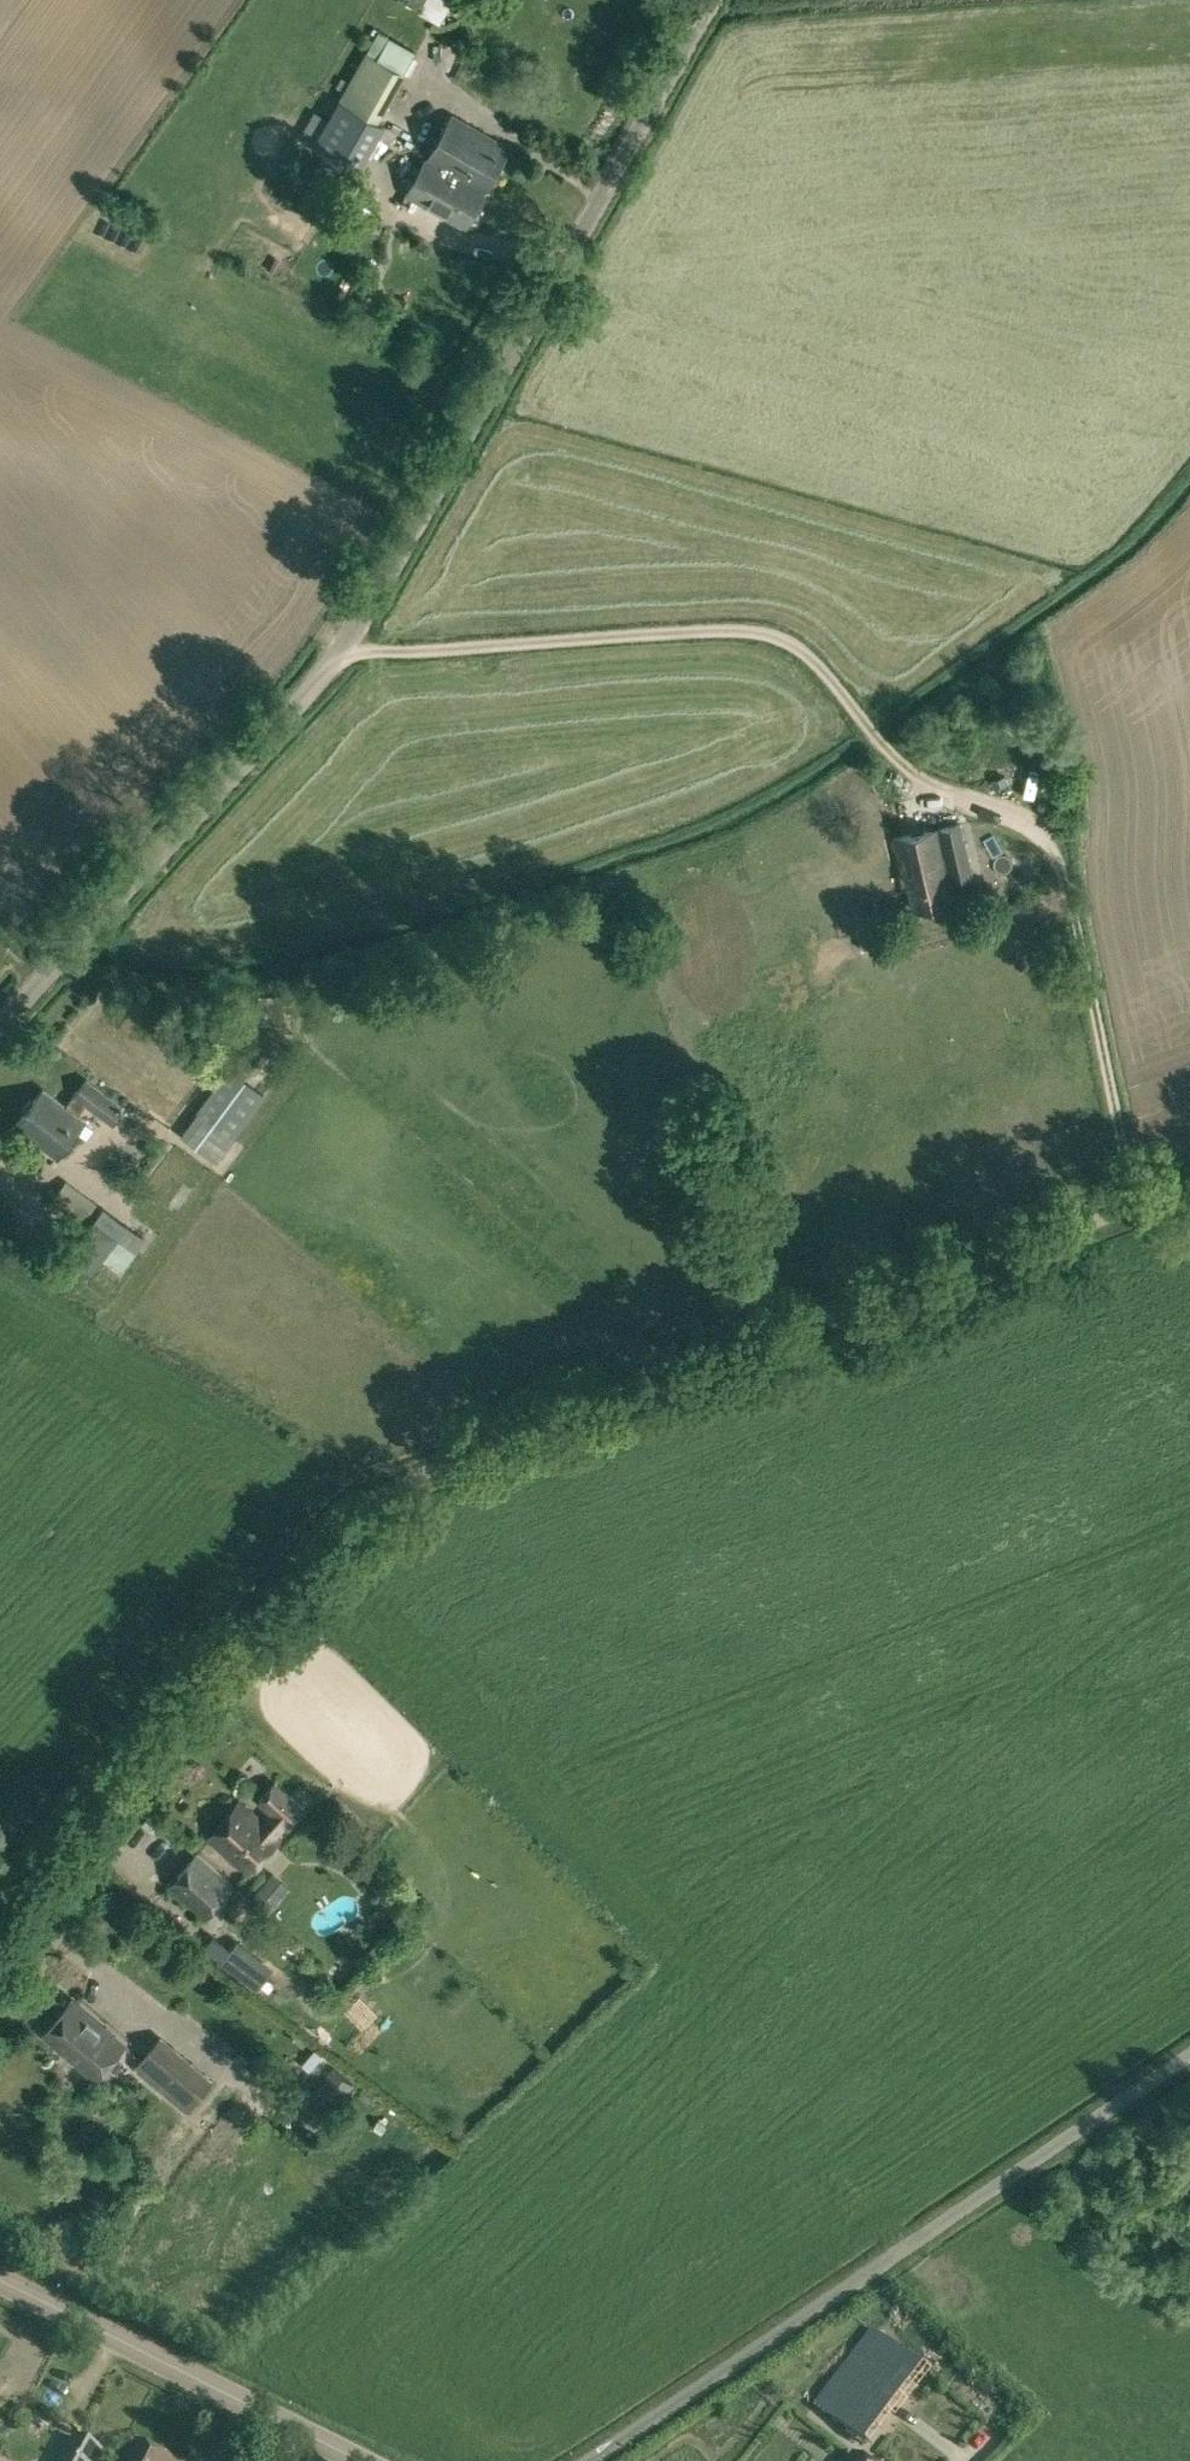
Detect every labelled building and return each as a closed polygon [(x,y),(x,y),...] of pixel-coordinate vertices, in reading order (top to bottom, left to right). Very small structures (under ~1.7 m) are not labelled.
[(340,99),(378,121),(406,74),(367,50),(340,99)] [(378,121),(340,99),(339,98),(312,145),(359,174),(386,125),(378,121)] [(429,154),(487,187),(510,147),(452,114),(429,154)] [(487,187),(429,154),(407,194),(465,227),(487,187)] [(962,823),(938,828),(937,827),(892,837),(904,890),(908,889),(913,909),(954,900),(949,880),(974,875),(962,823)] [(266,1095),(228,1066),(179,1134),(216,1160),(266,1095)] [(78,1114),(86,1102),(114,1123),(126,1106),(87,1076),(74,1093),(65,1105),(43,1088),(33,1100),(30,1098),(21,1109),(25,1112),(15,1124),(57,1157),(85,1120),(78,1114)] [(82,1232),(67,1252),(94,1271),(128,1224),(105,1205),(103,1207),(66,1179),(50,1199),(76,1220),(72,1225),(82,1232)] [(281,1836),(279,1835),(287,1827),(288,1828),(307,1807),(275,1780),(258,1801),(269,1811),(262,1820),(240,1801),(209,1837),(250,1872),(281,1836)] [(205,1917),(232,1886),(196,1854),(169,1886),(205,1917)] [(246,1898),(267,1915),(288,1889),(268,1872),(246,1898)] [(221,1961),(257,1989),(274,1967),(238,1940),(221,1961)] [(343,2010),(364,2030),(380,2013),(358,1993),(343,2010)] [(73,1999),(44,2032),(95,2076),(123,2043),(73,1999)] [(132,2070),(185,2115),(214,2081),(161,2036),(132,2070)] [(335,2068),(296,2111),(314,2128),(353,2085),(335,2068)] [(931,2374),(871,2327),(813,2404),(874,2450),(931,2374)] [(104,2451),(74,2436),(60,2460),(98,2460),(104,2451)] [(136,2443),(126,2460),(169,2460),(136,2443)] [(853,2453),(846,2460),(863,2460),(853,2453)]
